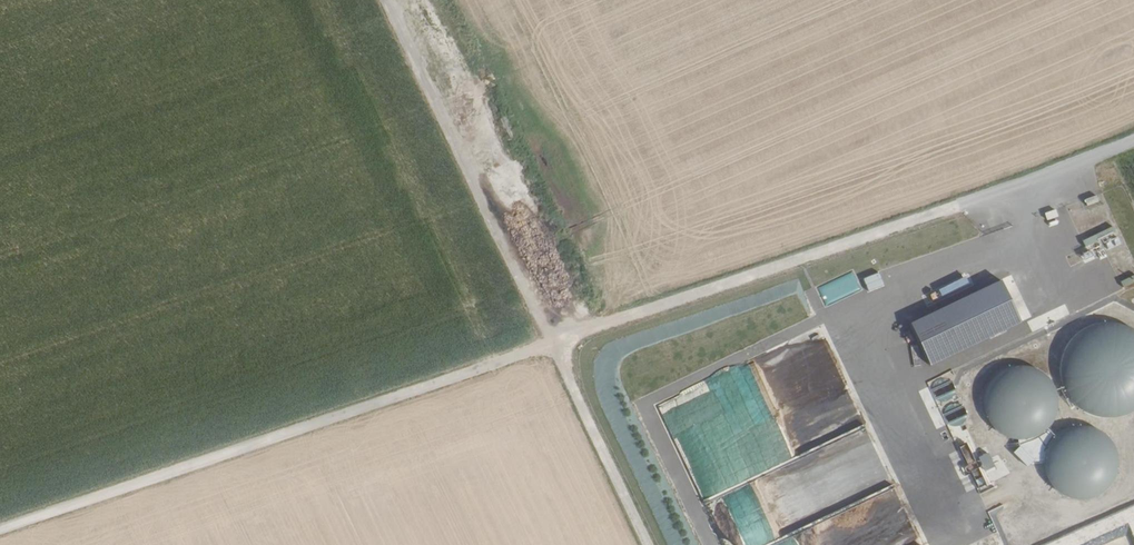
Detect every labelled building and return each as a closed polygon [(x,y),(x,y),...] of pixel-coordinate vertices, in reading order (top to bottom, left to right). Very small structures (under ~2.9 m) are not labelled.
[(1002,281),(911,324),(931,365),(1022,321),(1002,281)] [(848,322),(851,331),(859,328),(856,319),(848,322)] [(1125,325),(1114,323),(1102,323),(1091,326),(1081,332),(1073,340),(1066,349),(1062,360),(1061,372),(1063,383),(1067,394),(1074,403),(1083,411),(1093,416),(1105,418),(1116,418),(1127,415),(1133,411),(1133,330),(1125,325)] [(1046,427),(1052,419),(1056,410),(1057,400),(1055,390),(1051,381),(1044,374),(1035,369),(1025,366),(1015,367),(1006,370),(997,376),(991,384),(987,393),(986,403),(988,413),(993,422),(1000,429),(1009,434),(1018,437),(1028,436),(1038,433),(1046,427)] [(934,399),(953,398),(952,379),(933,380),(934,399)] [(965,421),(958,401),(943,406),(950,426),(965,421)] [(1117,475),(1119,465),(1118,455),(1115,445),(1108,437),(1100,430),(1090,427),(1080,426),(1069,428),(1060,433),(1053,441),(1048,450),(1045,460),(1046,470),(1050,480),(1056,489),(1065,495),(1074,499),(1085,499),(1095,497),(1104,492),(1112,485),(1117,475)] [(895,512),(900,526),(906,524),(902,510),(895,512)]
